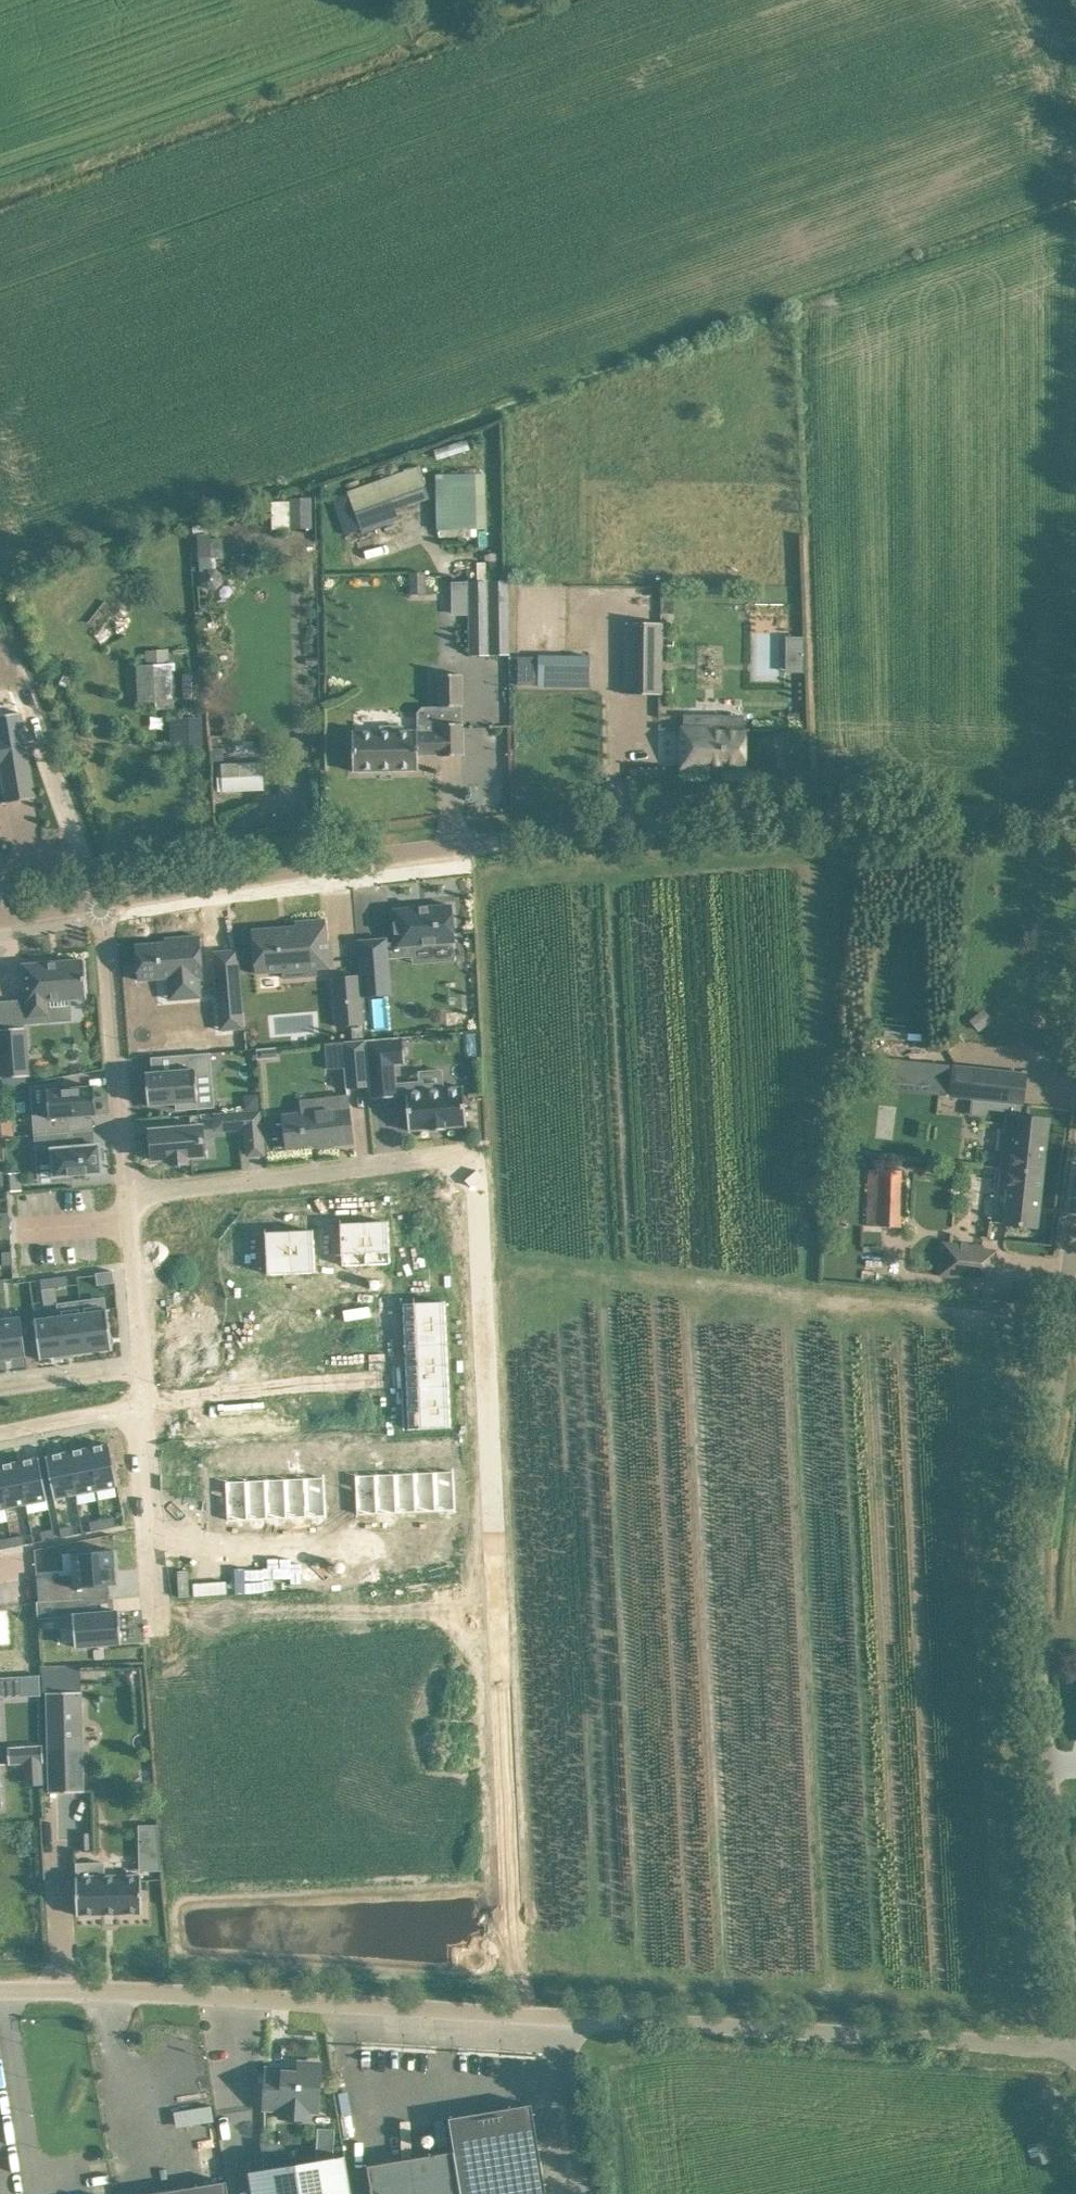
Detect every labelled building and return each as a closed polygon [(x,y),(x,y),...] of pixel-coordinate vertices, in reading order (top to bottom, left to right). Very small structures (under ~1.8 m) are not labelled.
[(465,440),(433,450),(436,460),(468,449),(465,440)] [(349,494),(333,499),(345,534),(361,529),(362,534),(398,521),(393,507),(426,495),(418,468),(349,494)] [(484,472),(432,473),(433,529),(485,528),(484,472)] [(290,501),(290,527),(312,526),(312,497),(290,498),(290,501)] [(286,500),(268,500),(270,528),(287,527),(286,500)] [(209,535),(197,536),(200,568),(206,568),(215,567),(216,567),(215,557),(224,557),(222,538),(210,539),(209,535)] [(201,577),(201,586),(207,592),(217,591),(223,584),(223,577),(216,570),(207,571),(201,577)] [(425,572),(409,572),(409,594),(425,593),(425,572)] [(507,583),(469,584),(469,602),(470,654),(509,653),(508,601),(507,583)] [(627,622),(626,694),(661,694),(662,622),(627,622)] [(781,632),(755,632),(756,675),(782,674),(781,632)] [(783,672),(803,672),(803,635),(783,635),(783,672)] [(167,648),(147,650),(148,664),(162,663),(168,663),(167,648)] [(162,663),(137,664),(139,702),(157,701),(157,707),(176,706),(174,662),(168,663),(162,663)] [(539,670),(539,686),(591,686),(591,671),(539,670)] [(192,673),(183,673),(184,696),(200,696),(199,683),(193,684),(192,673)] [(438,674),(439,706),(462,706),(462,674),(438,674)] [(219,715),(216,726),(230,731),(233,719),(219,715)] [(695,728),(682,728),(682,767),(745,768),(745,729),(723,728),(723,716),(696,715),(695,728)] [(203,716),(170,717),(171,746),(204,745),(203,716)] [(352,731),(353,771),(417,768),(417,769),(419,769),(418,752),(440,751),(440,755),(463,755),(463,723),(439,724),(439,733),(418,733),(418,730),(403,731),(403,725),(380,726),(381,731),(352,731)] [(223,748),(214,748),(215,760),(223,760),(223,748)] [(0,763),(0,766),(6,802),(35,797),(28,758),(0,763)] [(262,762),(222,764),(223,779),(223,791),(263,789),(262,762)] [(386,938),(358,940),(363,996),(391,994),(388,958),(415,956),(414,945),(455,941),(452,904),(392,909),(394,942),(387,942),(386,938)] [(295,924),(252,927),(256,971),(283,968),(284,974),(308,972),(308,966),(333,964),(331,937),(327,938),(325,916),(295,919),(295,924)] [(165,942),(135,945),(138,980),(184,976),(186,993),(200,992),(199,978),(203,978),(200,936),(165,939),(165,942)] [(84,959),(23,964),(28,1017),(49,1015),(48,1000),(87,997),(84,959)] [(219,1015),(242,1012),(239,973),(221,975),(222,992),(217,993),(219,1015)] [(361,999),(343,1000),(345,1025),(346,1025),(363,1024),(361,999)] [(0,1029),(0,1062),(1,1078),(29,1076),(25,1027),(0,1029)] [(403,1036),(365,1039),(369,1086),(370,1098),(397,1096),(397,1093),(405,1093),(408,1130),(466,1125),(463,1086),(420,1090),(420,1082),(396,1083),(395,1064),(405,1063),(403,1036)] [(365,1039),(343,1041),(347,1088),(369,1086),(365,1039)] [(276,1049),(257,1051),(258,1060),(277,1059),(276,1049)] [(146,1073),(148,1105),(176,1103),(177,1109),(198,1108),(196,1074),(211,1073),(209,1052),(173,1055),(174,1070),(146,1073)] [(883,1059),(880,1090),(944,1096),(947,1065),(883,1059)] [(954,1065),(950,1095),(1010,1102),(1008,1115),(1007,1115),(1006,1129),(1000,1129),(998,1148),(1003,1149),(1001,1168),(1043,1172),(1049,1119),(1020,1116),(1021,1103),(1022,1103),(1026,1073),(954,1065)] [(65,1088),(65,1083),(46,1084),(48,1103),(33,1105),(35,1134),(69,1131),(68,1116),(97,1114),(94,1085),(65,1088)] [(282,1114),(286,1147),(317,1143),(318,1147),(354,1142),(349,1094),(329,1097),(331,1108),(282,1114)] [(258,1096),(244,1097),(245,1111),(260,1110),(258,1096)] [(245,1111),(232,1112),(233,1129),(245,1129),(246,1135),(263,1134),(261,1110),(260,1110),(245,1111)] [(13,1124),(1,1125),(2,1134),(2,1139),(14,1138),(13,1124)] [(202,1125),(150,1129),(151,1132),(147,1132),(148,1146),(152,1145),(153,1159),(170,1157),(171,1164),(188,1162),(187,1156),(205,1155),(202,1125)] [(69,1131),(35,1134),(38,1164),(53,1162),(54,1181),(73,1180),(73,1175),(102,1172),(100,1160),(105,1159),(104,1149),(98,1149),(98,1146),(70,1148),(70,1146),(69,1131)] [(996,1167),(990,1221),(1004,1222),(1004,1223),(1016,1224),(1037,1226),(1043,1172),(1001,1168),(996,1167)] [(902,1171),(869,1170),(867,1224),(901,1225),(902,1171)] [(21,1175),(5,1176),(6,1185),(7,1191),(13,1191),(20,1190),(22,1190),(21,1175)] [(0,1212),(0,1225),(10,1225),(9,1212),(0,1212)] [(389,1220),(364,1221),(366,1265),(390,1264),(391,1275),(404,1274),(404,1261),(403,1248),(390,1249),(389,1220)] [(364,1221),(340,1222),(342,1266),(366,1265),(364,1221)] [(10,1225),(0,1225),(1,1239),(11,1238),(10,1225)] [(314,1229),(290,1230),(292,1274),(316,1272),(314,1229)] [(266,1255),(253,1255),(255,1288),(269,1288),(269,1275),(292,1274),(290,1230),(265,1231),(266,1255)] [(943,1241),(939,1274),(968,1278),(968,1275),(972,1246),(981,1247),(981,1249),(982,1249),(983,1246),(943,1241)] [(11,1251),(2,1252),(3,1265),(13,1264),(11,1251)] [(113,1269),(96,1272),(98,1284),(115,1282),(113,1269)] [(67,1275),(54,1277),(55,1287),(68,1285),(67,1275)] [(54,1277),(41,1279),(42,1288),(55,1287),(54,1277)] [(446,1300),(402,1302),(403,1324),(447,1322),(446,1300)] [(105,1310),(82,1313),(87,1351),(110,1348),(111,1350),(112,1350),(106,1308),(105,1308),(105,1310)] [(376,1312),(368,1313),(368,1326),(377,1326),(376,1312)] [(82,1313),(59,1316),(64,1355),(87,1351),(82,1313)] [(36,1317),(34,1318),(40,1359),(41,1359),(41,1358),(64,1355),(59,1316),(36,1319),(36,1317)] [(0,1319),(0,1351),(1,1359),(26,1355),(20,1317),(0,1319)] [(206,1361),(203,1361),(204,1375),(252,1373),(249,1321),(217,1323),(218,1342),(205,1342),(206,1361)] [(447,1322),(403,1324),(404,1345),(448,1343),(447,1322)] [(377,1326),(368,1326),(369,1339),(378,1339),(377,1326)] [(448,1343),(404,1345),(405,1366),(449,1364),(448,1343)] [(378,1346),(369,1347),(370,1360),(379,1360),(378,1346)] [(449,1364),(405,1366),(406,1387),(450,1385),(449,1364)] [(252,1373),(204,1375),(205,1392),(207,1392),(208,1410),(230,1409),(230,1425),(269,1424),(269,1404),(253,1404),(252,1373)] [(450,1385),(406,1387),(407,1408),(451,1406),(450,1385)] [(380,1396),(372,1396),(372,1409),(381,1409),(380,1396)] [(451,1406),(407,1408),(408,1429),(452,1427),(451,1406)] [(381,1409),(372,1409),(373,1422),(382,1422),(381,1409)] [(442,1437),(432,1437),(433,1449),(442,1448),(442,1437)] [(412,1438),(403,1438),(404,1450),(413,1450),(412,1438)] [(422,1438),(412,1438),(413,1450),(422,1449),(422,1438)] [(383,1439),(373,1440),(374,1451),(383,1451),(383,1439)] [(373,1440),(364,1440),(365,1452),(374,1451),(373,1440)] [(109,1443),(88,1447),(96,1490),(118,1486),(109,1443)] [(303,1443),(293,1444),(294,1455),(303,1455),(303,1443)] [(312,1443),(303,1443),(303,1455),(312,1454),(312,1443)] [(263,1445),(254,1445),(255,1457),(264,1457),(263,1445)] [(273,1445),(263,1445),(264,1457),(273,1456),(273,1445)] [(244,1446),(234,1446),(235,1458),(244,1458),(244,1446)] [(88,1447),(67,1451),(76,1494),(96,1490),(88,1447)] [(47,1454),(46,1455),(54,1498),(76,1494),(67,1451),(47,1455),(47,1454)] [(38,1457),(18,1461),(26,1504),(48,1499),(39,1456),(38,1456),(38,1457)] [(0,1465),(0,1480),(6,1508),(26,1504),(18,1461),(0,1465)] [(453,1470),(434,1470),(435,1511),(455,1510),(455,1511),(456,1511),(454,1468),(453,1468),(453,1470)] [(421,1471),(414,1471),(416,1512),(435,1511),(434,1470),(421,1471)] [(414,1471),(394,1472),(396,1513),(416,1512),(414,1471)] [(394,1472),(375,1473),(377,1514),(396,1513),(394,1472)] [(356,1473),(354,1473),(356,1516),(358,1516),(358,1514),(377,1514),(375,1473),(356,1474),(356,1473)] [(323,1476),(304,1477),(306,1517),(325,1516),(325,1517),(327,1517),(325,1474),(323,1474),(323,1476)] [(304,1477),(285,1478),(286,1518),(306,1517),(304,1477)] [(265,1478),(245,1479),(247,1520),(267,1519),(265,1478)] [(285,1478),(265,1478),(267,1519),(286,1518),(285,1478)] [(226,1479),(225,1479),(227,1522),(228,1522),(228,1521),(247,1520),(245,1479),(226,1480),(226,1479)] [(114,1517),(102,1519),(104,1528),(116,1526),(114,1517)] [(102,1519),(90,1521),(92,1531),(104,1528),(102,1519)] [(72,1525),(60,1527),(62,1537),(74,1534),(72,1525)] [(53,1529),(41,1531),(43,1540),(55,1538),(53,1529)] [(23,1535),(12,1537),(13,1546),(25,1544),(23,1535)] [(0,1539),(0,1542),(1,1549),(13,1546),(12,1537),(0,1539)] [(85,1598),(109,1597),(108,1584),(117,1584),(114,1549),(71,1553),(72,1574),(37,1577),(39,1600),(59,1599),(85,1598)] [(85,1598),(59,1599),(59,1600),(60,1616),(73,1615),(75,1646),(121,1643),(119,1610),(115,1611),(86,1613),(85,1598)] [(14,1647),(12,1607),(0,1610),(0,1648),(14,1647)] [(22,1696),(21,1676),(0,1677),(0,1697),(22,1696)] [(84,1791),(81,1691),(47,1692),(49,1792),(84,1791)] [(43,1744),(8,1746),(9,1763),(44,1761),(43,1744)] [(145,1823),(146,1871),(167,1870),(166,1822),(145,1823)] [(105,1861),(76,1862),(77,1914),(143,1913),(142,1874),(105,1875),(105,1861)] [(266,2067),(264,2108),(281,2109),(280,2117),(310,2119),(310,2111),(318,2111),(321,2065),(317,2065),(318,2062),(302,2062),(302,2064),(299,2064),(298,2071),(284,2070),(284,2068),(266,2067)] [(582,2080),(581,2092),(592,2092),(593,2081),(582,2080)] [(449,2117),(454,2150),(453,2150),(460,2193),(546,2193),(531,2104),(449,2117)] [(1033,2164),(1050,2159),(1044,2140),(1028,2145),(1033,2164)] [(268,2168),(269,2175),(267,2179),(270,2193),(352,2193),(349,2176),(345,2155),(286,2165),(284,2146),(264,2145),(268,2168)] [(367,2165),(371,2186),(372,2193),(460,2193),(453,2150),(367,2165)] [(1056,2171),(1062,2192),(1075,2188),(1075,2177),(1073,2167),(1056,2171)] [(226,2180),(144,2193),(228,2193),(226,2180)]
